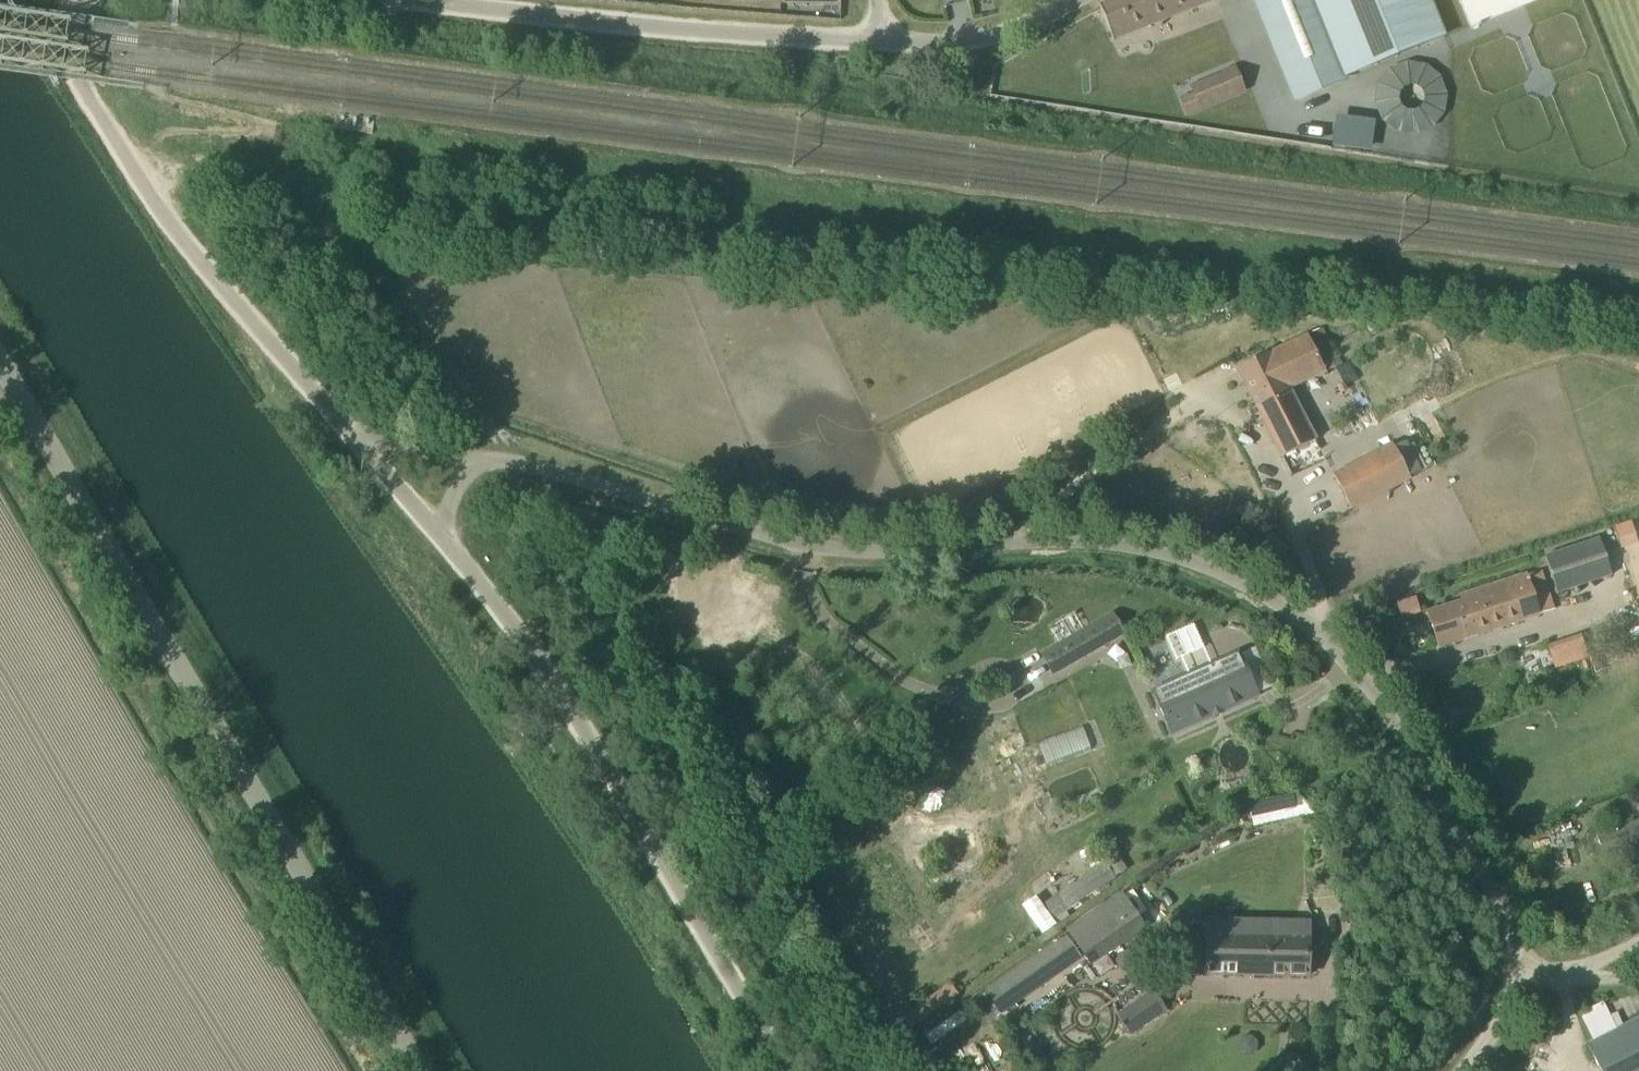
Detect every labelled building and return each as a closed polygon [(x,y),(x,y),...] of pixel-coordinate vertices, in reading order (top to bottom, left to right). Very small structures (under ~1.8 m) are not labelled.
[(1100,7),(1113,41),(1215,0),(1113,0),(1100,7)] [(1298,99),(1342,81),(1309,0),(1258,0),(1298,99)] [(1196,10),(1123,37),(1129,53),(1202,26),(1196,10)] [(1375,131),(1437,134),(1441,67),(1379,64),(1375,131)] [(1223,72),(1234,98),(1247,92),(1236,66),(1223,72)] [(1316,441),(1290,389),(1340,366),(1322,329),(1236,369),(1282,457),(1290,473),(1319,459),(1312,443),(1316,441)] [(1351,509),(1409,480),(1392,446),(1334,476),(1351,509)] [(1627,520),(1610,526),(1618,545),(1635,538),(1627,520)] [(1557,594),(1612,576),(1599,538),(1545,556),(1557,594)] [(1439,646),(1554,611),(1541,575),(1428,614),(1439,646)] [(1113,613),(1041,654),(1051,671),(1122,630),(1113,613)] [(1582,635),(1562,641),(1547,646),(1555,670),(1589,659),(1582,635)] [(1239,652),(1152,688),(1170,733),(1258,697),(1239,652)] [(1035,742),(1043,764),(1089,748),(1081,726),(1035,742)] [(1250,817),(1301,806),(1298,791),(1246,801),(1250,817)] [(1597,838),(1603,855),(1638,842),(1638,822),(1597,838)] [(1104,864),(1048,902),(1041,907),(1052,922),(1059,917),(1114,879),(1113,876),(1125,870),(1107,835),(1093,842),(1104,864)] [(1145,928),(1121,892),(1065,929),(1089,966),(1145,928)] [(1243,942),(1207,941),(1206,974),(1307,976),(1308,943),(1308,921),(1243,920),(1243,942)] [(1014,975),(1017,978),(1029,995),(1082,958),(1067,938),(1014,975)] [(1117,1024),(1126,1037),(1165,1011),(1156,998),(1117,1024)] [(919,1029),(927,1043),(971,1018),(963,1004),(919,1029)] [(916,1007),(901,1018),(911,1031),(926,1020),(916,1007)] [(1588,1045),(1600,1070),(1638,1070),(1638,1019),(1588,1045)]
